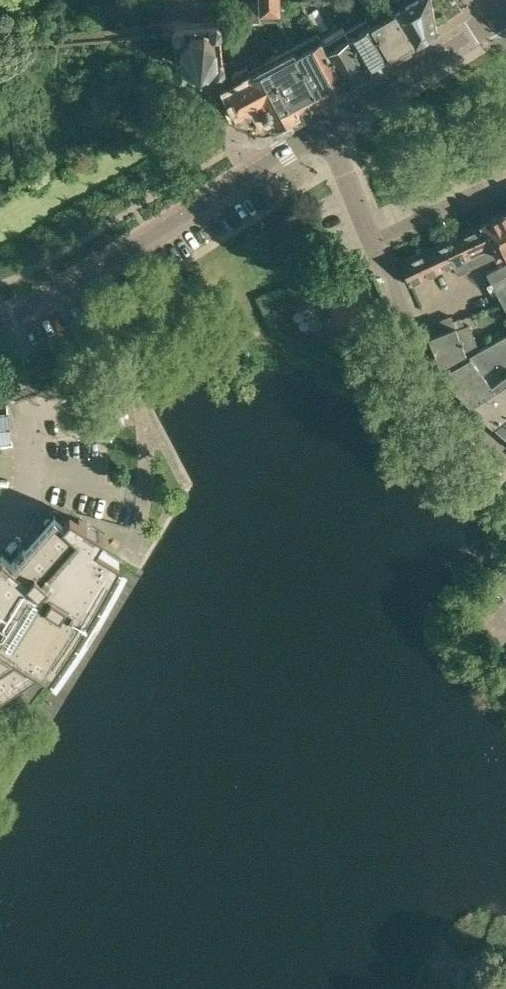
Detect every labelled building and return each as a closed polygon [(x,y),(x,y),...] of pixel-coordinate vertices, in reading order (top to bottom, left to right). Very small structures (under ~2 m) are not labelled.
[(258,3),(258,11),(281,11),(281,0),(258,0),(258,3)] [(357,0),(351,0),(358,13),(363,10),(360,6),(357,0)] [(394,3),(413,44),(415,43),(415,42),(438,28),(432,0),(412,0),(399,0),(394,3)] [(367,16),(391,56),(392,57),(413,44),(394,3),(392,4),(390,1),(367,16)] [(259,21),(258,11),(258,3),(247,3),(247,21),(247,22),(248,22),(259,21)] [(328,26),(318,8),(309,13),(319,31),(328,26)] [(367,16),(347,28),(369,69),(391,56),(367,16)] [(219,25),(218,17),(195,19),(173,20),(162,20),(163,31),(163,32),(176,65),(200,63),(222,61),(220,37),(233,36),(232,24),(219,25)] [(347,28),(323,43),(346,84),(360,75),(360,76),(370,70),(369,69),(347,28)] [(346,84),(323,43),(317,33),(291,46),(318,97),(327,92),(329,94),(346,85),(346,84)] [(291,46),(264,60),(293,113),(294,113),(293,110),(306,103),(307,106),(316,102),(315,98),(318,97),(291,46)] [(293,113),(264,60),(248,69),(245,65),(229,73),(230,82),(233,88),(231,89),(241,109),(243,108),(244,111),(245,112),(249,114),(251,116),(256,116),(258,116),(261,114),(262,116),(263,116),(265,119),(271,120),(275,118),(276,120),(282,119),(284,120),(289,117),(290,115),(293,113)] [(481,221),(492,248),(495,254),(505,250),(505,215),(504,211),(481,221)] [(481,221),(467,228),(478,254),(482,252),(492,248),(481,221)] [(467,228),(453,234),(464,260),(472,256),(478,254),(467,228)] [(453,234),(439,241),(451,266),(452,265),(462,261),(464,260),(453,234)] [(439,241),(426,247),(437,272),(451,266),(439,241)] [(426,247),(413,253),(423,278),(437,272),(426,247)] [(495,254),(492,248),(482,252),(486,261),(496,256),(495,254)] [(476,265),(486,261),(482,252),(478,254),(472,256),(476,265)] [(400,259),(410,283),(423,278),(413,253),(400,259)] [(466,270),(476,265),(472,256),(464,260),(462,261),(466,270)] [(483,265),(497,292),(505,311),(505,256),(483,265)] [(457,274),(466,270),(462,261),(452,265),(457,274)] [(356,279),(341,285),(326,291),(339,321),(369,309),(356,279)] [(479,348),(468,323),(456,327),(450,314),(438,318),(443,329),(429,335),(443,368),(444,369),(479,348)] [(479,348),(444,369),(457,385),(472,402),(474,404),(505,382),(505,332),(479,348)] [(494,421),(505,412),(505,382),(474,404),(494,421)] [(10,432),(7,405),(0,405),(0,433),(10,432)] [(505,432),(505,412),(494,421),(505,432)] [(32,664),(48,674),(56,663),(64,652),(72,640),(79,629),(86,618),(93,606),(100,594),(107,582),(113,570),(119,558),(96,544),(104,533),(60,506),(12,560),(3,552),(0,555),(0,685),(32,664)]
